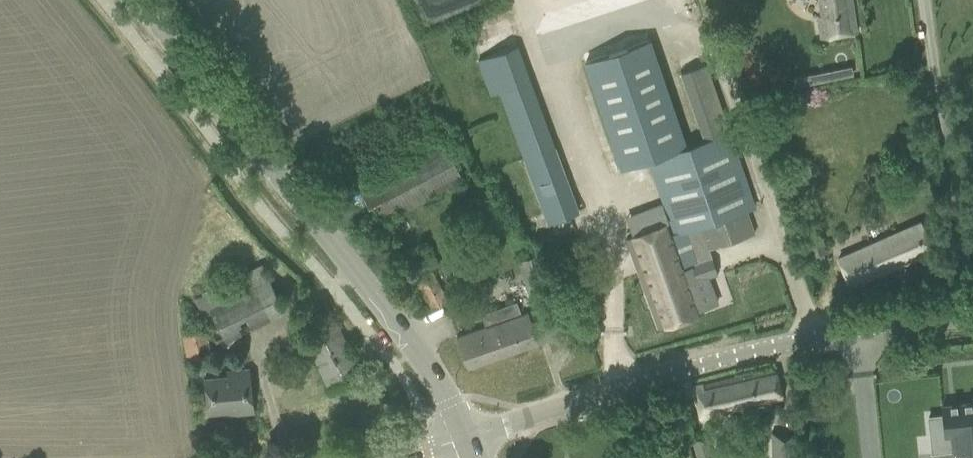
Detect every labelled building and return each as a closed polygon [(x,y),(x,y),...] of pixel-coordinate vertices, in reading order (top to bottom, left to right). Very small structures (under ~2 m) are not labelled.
[(820,38),(856,32),(852,0),(821,0),(823,18),(817,19),(820,38)] [(648,39),(582,62),(619,169),(649,159),(674,233),(668,235),(664,224),(626,238),(646,294),(653,292),(684,279),(680,267),(692,263),(697,281),(717,274),(709,249),(754,234),(746,210),(754,207),(748,188),(728,132),(705,64),(680,73),(703,141),(685,147),(648,39)] [(541,204),(548,222),(578,211),(570,192),(516,46),(478,60),(491,95),(500,92),(541,204)] [(359,189),(377,225),(394,216),(463,181),(445,145),(377,180),(359,189)] [(837,258),(849,286),(933,250),(920,222),(837,258)] [(802,228),(811,257),(826,252),(817,223),(802,228)] [(415,277),(431,309),(447,301),(431,270),(438,266),(428,245),(408,255),(413,265),(411,266),(416,276),(415,277)] [(518,261),(531,299),(553,291),(539,253),(518,261)] [(695,309),(686,284),(697,281),(692,263),(680,267),(684,279),(653,292),(663,321),(695,309)] [(283,310),(261,265),(202,294),(224,339),(283,310)] [(485,327),(457,337),(468,368),(549,340),(550,342),(585,330),(572,297),(520,315),(516,302),(480,314),(485,327)] [(361,374),(335,321),(303,337),(330,390),(361,374)] [(182,353),(203,352),(202,330),(181,331),(182,353)] [(235,375),(204,378),(205,393),(207,413),(232,410),(233,414),(254,412),(249,369),(234,370),(235,375)] [(697,406),(700,419),(782,400),(779,389),(775,369),(744,376),(743,374),(692,387),(697,406)] [(962,457),(972,457),(972,403),(942,407),(943,420),(939,421),(942,453),(962,451),(962,457)] [(797,432),(772,432),(772,457),(797,457),(797,432)] [(691,441),(695,457),(700,457),(710,456),(705,437),(691,441)]
